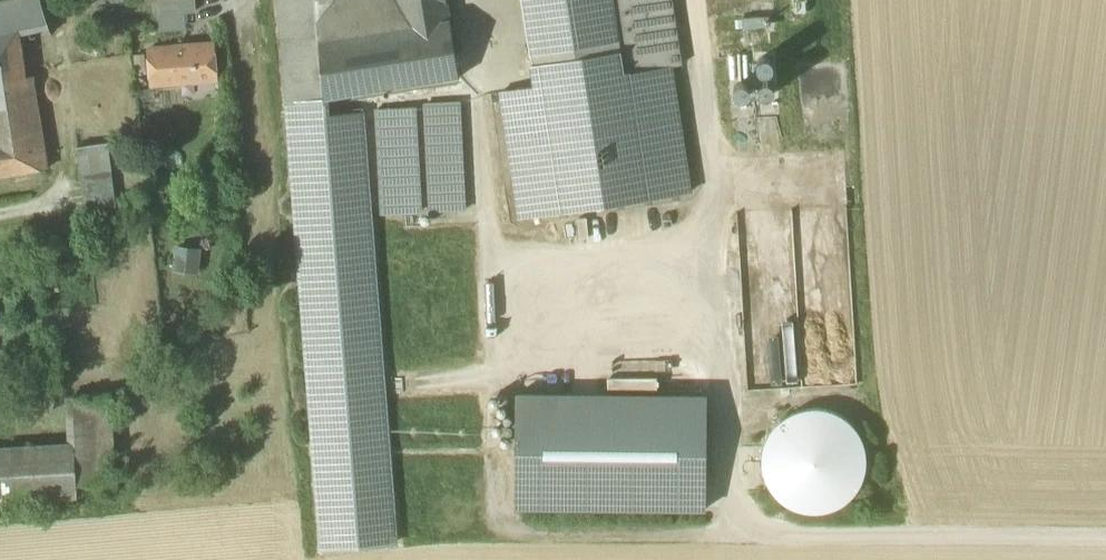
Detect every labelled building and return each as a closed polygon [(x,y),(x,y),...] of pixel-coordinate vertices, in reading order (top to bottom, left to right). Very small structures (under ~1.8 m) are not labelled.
[(21,42),(51,34),(39,0),(6,0),(0,1),(0,35),(20,31),(21,42)] [(155,15),(183,12),(195,11),(194,0),(154,0),(155,15)] [(324,99),(315,2),(314,0),(277,0),(287,105),(324,99)] [(446,0),(343,0),(315,2),(324,99),(327,99),(459,77),(446,0)] [(619,53),(611,0),(522,0),(532,66),(619,53)] [(619,53),(622,74),(671,67),(681,65),(671,0),(611,0),(619,53)] [(183,12),(155,15),(156,30),(183,27),(183,12)] [(769,17),(742,19),(743,29),(769,27),(769,17)] [(47,168),(33,76),(26,77),(21,42),(20,31),(0,35),(0,175),(47,168)] [(213,46),(191,48),(193,80),(216,78),(213,46)] [(153,83),(193,80),(191,48),(150,51),(153,83)] [(619,53),(532,66),(535,87),(500,92),(519,218),(690,192),(671,67),(622,74),(619,53)] [(772,60),(766,57),(760,58),(757,64),(758,70),(763,73),(770,72),(773,66),(772,60)] [(773,85),(768,81),(762,83),(758,88),(760,94),(765,98),(771,96),(774,91),(773,85)] [(748,86),(743,82),(737,84),(733,89),(735,95),(740,99),(746,97),(750,92),(748,86)] [(328,116),(327,99),(324,99),(287,105),(286,105),(321,548),(396,543),(362,113),(328,116)] [(424,106),(430,211),(441,211),(464,210),(460,103),(436,105),(424,106)] [(376,110),(382,215),(397,214),(419,212),(414,108),(391,109),(376,110)] [(77,147),(86,212),(116,208),(107,143),(77,147)] [(201,248),(175,246),(172,271),(199,273),(201,248)] [(76,444),(74,444),(77,486),(115,484),(110,394),(74,396),(76,444)] [(706,397),(516,395),(515,508),(705,510),(706,397)] [(509,400),(506,396),(501,397),(500,401),(502,405),(507,404),(509,400)] [(498,401),(495,397),(490,397),(488,402),(491,407),(496,406),(498,401)] [(507,410),(503,406),(498,406),(496,411),(499,416),(505,415),(507,410)] [(861,482),(866,462),(862,442),(852,425),(835,414),(815,409),(795,412),(778,423),(766,440),(762,459),(765,479),(776,497),(793,508),(812,513),(832,509),(850,499),(861,482)] [(501,419),(498,415),(494,416),(492,420),(495,424),(500,423),(501,419)] [(512,419),(509,415),(505,416),(503,420),(506,423),(510,423),(512,419)] [(502,429),(499,425),(494,426),(492,431),(495,435),(500,434),(502,429)] [(514,429),(510,425),(505,426),(503,431),(506,435),(512,434),(514,429)] [(502,441),(499,437),(494,438),(492,443),(495,447),(500,446),(502,441)] [(77,497),(77,486),(74,444),(0,448),(0,502),(77,497)]
